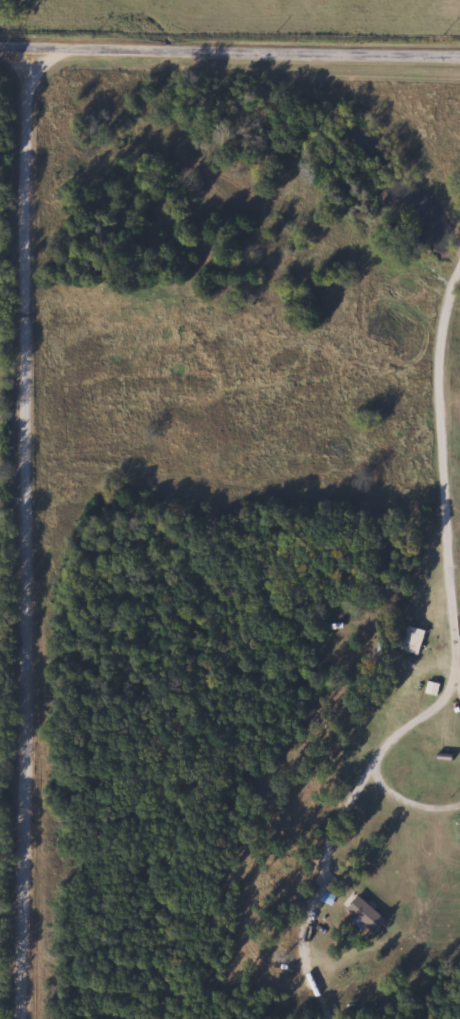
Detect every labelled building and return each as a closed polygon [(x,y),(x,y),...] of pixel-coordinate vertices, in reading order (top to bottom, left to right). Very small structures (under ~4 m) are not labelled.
[(420,654),(427,630),(409,624),(402,649),(420,654)] [(350,910),(379,934),(391,919),(363,896),(350,910)]
